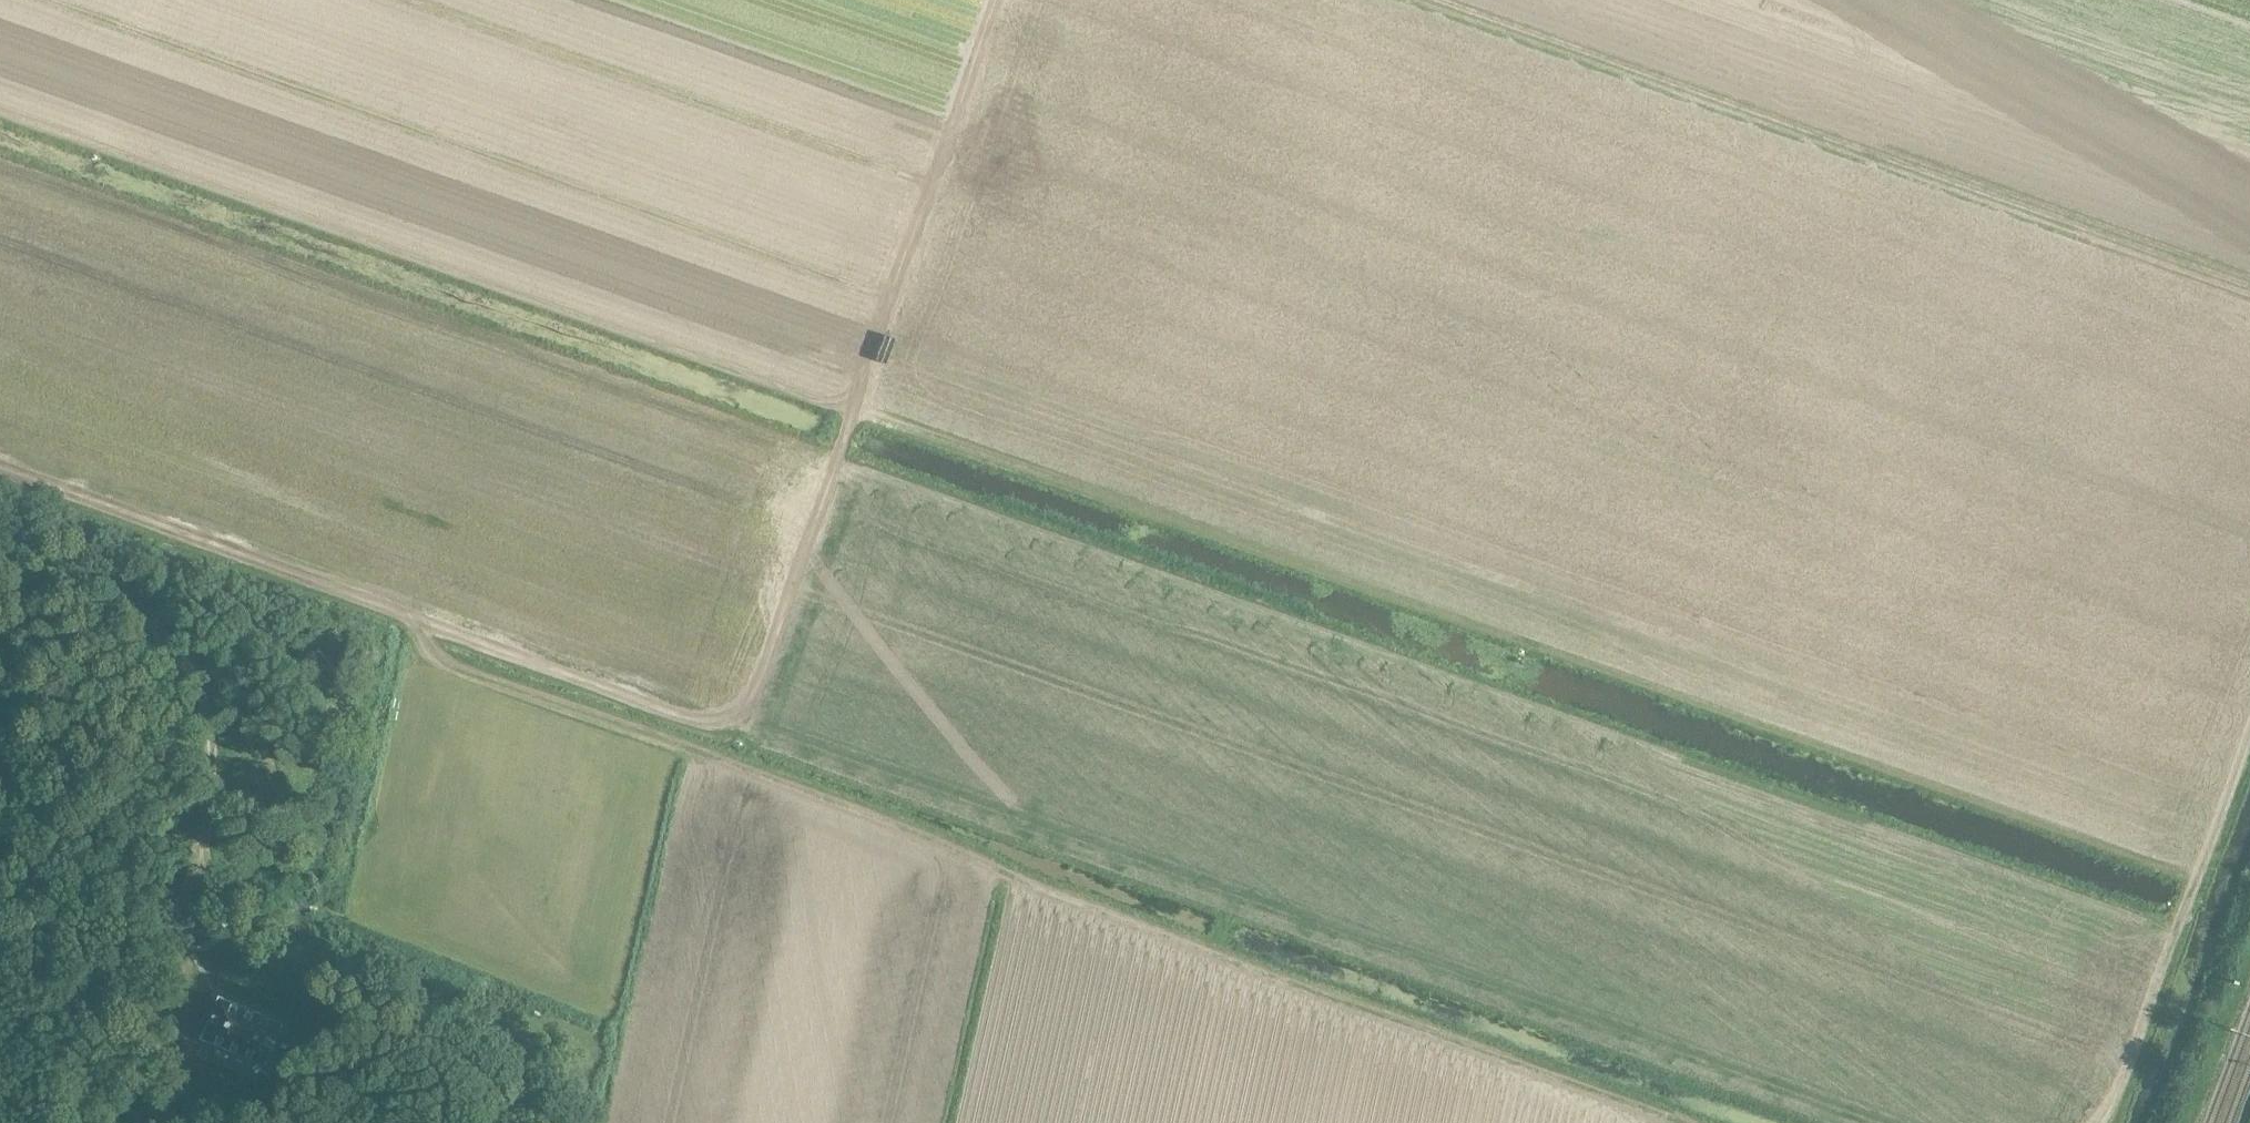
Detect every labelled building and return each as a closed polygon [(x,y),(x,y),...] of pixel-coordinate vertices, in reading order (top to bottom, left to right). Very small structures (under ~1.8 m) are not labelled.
[(299,1036),(238,1011),(223,1047),(284,1072),(299,1036)]
